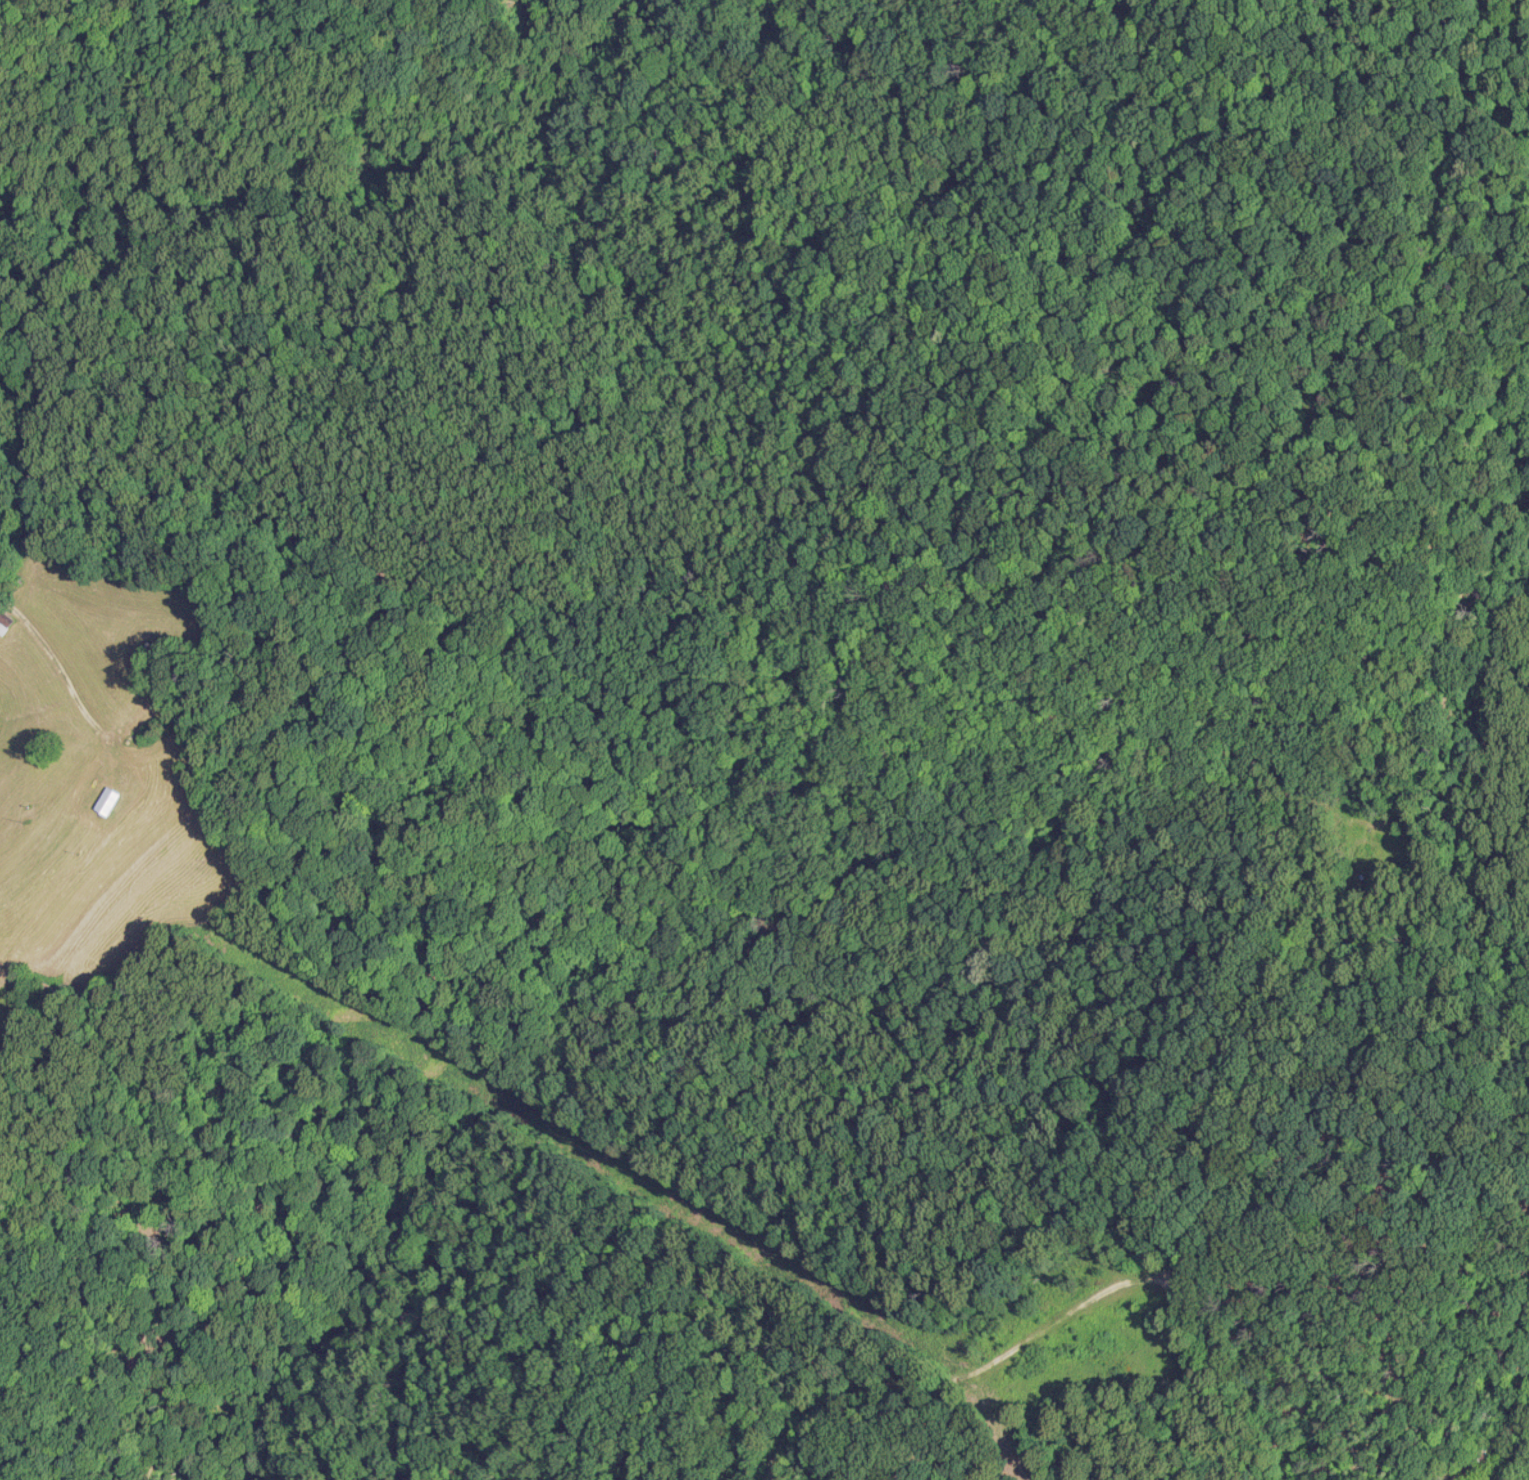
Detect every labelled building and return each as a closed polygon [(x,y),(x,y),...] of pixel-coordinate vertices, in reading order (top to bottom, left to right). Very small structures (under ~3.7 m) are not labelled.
[(0,610),(0,634),(12,619),(0,610)] [(116,794),(104,786),(91,807),(103,814),(116,794)]
